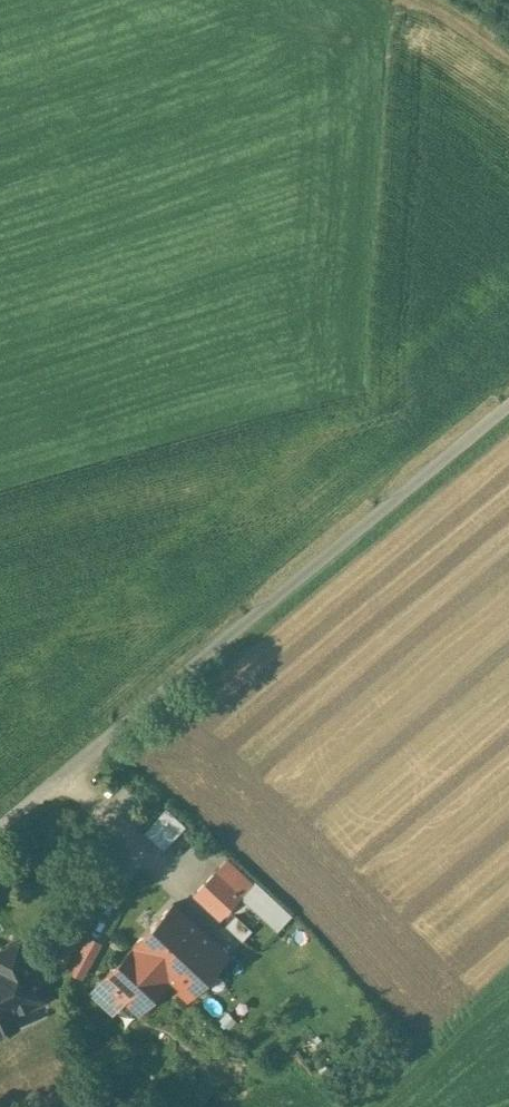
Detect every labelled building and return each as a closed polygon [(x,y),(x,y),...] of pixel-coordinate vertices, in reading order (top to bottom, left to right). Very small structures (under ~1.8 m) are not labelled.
[(242,894),(216,870),(194,892),(221,917),(242,894)] [(173,902),(90,991),(110,1009),(122,996),(140,1013),(170,980),(189,998),(229,955),(173,902)] [(243,937),(252,926),(236,913),(227,924),(243,937)] [(89,936),(70,970),(82,976),(100,942),(89,936)] [(0,952),(0,971),(1,974),(0,975),(0,1032),(4,1030),(5,1032),(9,1030),(8,1028),(16,1024),(11,1013),(23,1008),(21,1004),(43,994),(19,943),(0,952)]
